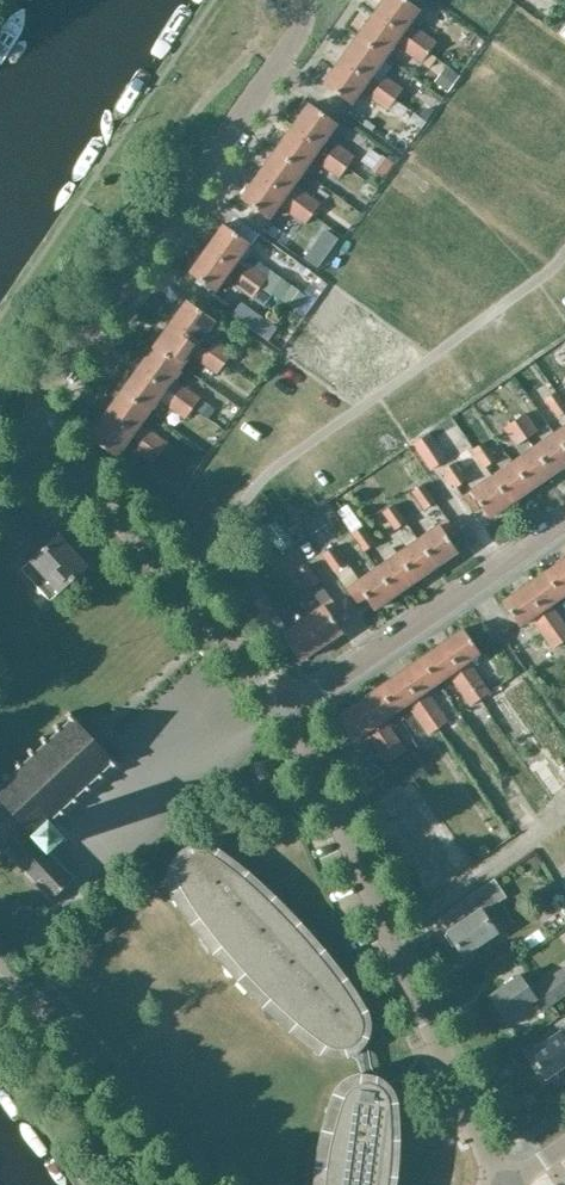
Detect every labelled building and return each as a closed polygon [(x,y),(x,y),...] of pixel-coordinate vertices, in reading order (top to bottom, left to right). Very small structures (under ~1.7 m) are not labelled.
[(375,14),(403,34),(420,10),(406,0),(386,0),(375,14)] [(375,14),(358,38),(385,58),(394,45),(404,53),(421,64),(428,52),(425,50),(412,41),(403,34),(375,14)] [(418,32),(412,41),(425,50),(428,52),(435,43),(419,32),(418,32)] [(358,38),(341,62),(368,82),(385,58),(358,38)] [(341,62),(324,86),(351,106),(361,92),(371,99),(387,111),(393,102),(395,100),(391,98),(378,89),(368,82),(341,62)] [(385,79),(378,89),(391,98),(395,100),(402,90),(386,78),(385,79)] [(310,105),(293,128),(320,147),(320,148),(337,124),(310,105)] [(424,110),(419,116),(426,121),(434,110),(432,108),(424,110)] [(278,150),(277,152),(303,171),(320,148),(320,147),(293,128),(278,150)] [(337,147),(331,155),(343,164),(347,167),(354,157),(338,145),(337,147)] [(369,147),(359,161),(382,177),(392,163),(369,147)] [(277,152),(259,176),(309,211),(312,214),(320,203),(304,192),(294,184),(303,171),(277,152)] [(331,155),(323,166),(339,178),(347,167),(343,164),(331,155)] [(259,176),(242,200),(269,219),(278,207),(288,214),(305,225),(312,214),(309,211),(259,176)] [(224,225),(207,249),(256,285),(262,290),(269,294),(270,294),(279,301),(288,287),(269,273),(266,276),(264,275),(263,276),(250,267),(250,266),(241,259),(251,245),(224,225)] [(326,230),(305,258),(318,268),(339,239),(326,230)] [(207,249),(190,273),(217,292),(227,279),(250,295),(253,290),(256,285),(207,249)] [(253,290),(250,295),(263,304),(270,294),(269,294),(262,290),(256,285),(253,290)] [(304,299),(288,287),(279,301),(295,312),(304,299)] [(188,302),(171,325),(199,345),(216,321),(188,302)] [(171,325),(155,348),(183,367),(191,355),(201,362),(217,373),(218,371),(224,363),(209,352),(199,345),(171,325)] [(215,342),(209,352),(224,363),(231,353),(215,342)] [(155,348),(139,371),(192,408),(199,399),(183,388),(184,386),(174,379),(183,367),(155,348)] [(139,371),(123,393),(150,412),(158,401),(168,408),(184,419),(186,417),(192,408),(139,371)] [(446,488),(465,519),(564,454),(564,371),(550,381),(551,382),(530,395),(548,422),(446,488)] [(123,393),(107,416),(134,435),(144,442),(156,451),(160,453),(167,444),(163,441),(150,432),(150,433),(140,426),(150,412),(123,393)] [(202,401),(196,409),(207,418),(213,410),(202,401)] [(511,410),(488,424),(501,444),(523,429),(511,410)] [(107,416),(91,438),(118,458),(134,435),(107,416)] [(472,438),(456,446),(466,466),(482,458),(472,438)] [(144,442),(137,451),(150,460),(154,462),(160,453),(156,451),(144,442)] [(441,488),(454,482),(441,458),(429,465),(441,488)] [(401,485),(407,504),(418,500),(412,482),(401,485)] [(367,519),(382,525),(388,510),(373,504),(367,519)] [(22,570),(50,601),(87,567),(58,536),(54,540),(35,520),(16,538),(35,558),(22,570)] [(281,552),(291,545),(275,522),(265,529),(281,552)] [(349,550),(361,544),(351,522),(338,528),(349,550)] [(424,523),(332,578),(350,608),(442,552),(424,523)] [(321,542),(309,548),(322,574),(335,568),(321,542)] [(562,597),(564,595),(564,560),(545,574),(562,597)] [(320,582),(307,564),(295,573),(307,590),(320,582)] [(524,589),(563,644),(564,642),(564,627),(550,606),(562,597),(545,574),(524,589)] [(563,644),(524,589),(503,603),(520,627),(531,619),(553,650),(563,644)] [(321,647),(303,621),(288,632),(275,613),(271,616),(260,599),(250,606),(284,655),(292,649),(301,662),(321,647)] [(303,621),(321,647),(343,632),(334,620),(343,614),(333,600),(303,621)] [(442,646),(480,701),(490,694),(468,663),(480,655),(464,631),(442,646)] [(480,701),(442,646),(420,661),(438,684),(450,676),(471,707),(480,701)] [(420,661),(400,675),(438,730),(448,723),(426,692),(438,684),(420,661)] [(380,689),(396,713),(407,705),(429,737),(438,730),(400,675),(380,689)] [(358,703),(396,759),(406,752),(384,721),(396,713),(380,689),(358,703)] [(396,759),(358,703),(337,718),(353,743),(366,734),(387,765),(396,759)] [(70,713),(67,717),(71,721),(61,730),(57,725),(54,728),(58,733),(48,742),(44,737),(41,741),(45,745),(35,754),(31,749),(28,753),(32,758),(23,765),(19,761),(15,764),(19,769),(10,778),(5,773),(2,776),(6,781),(0,787),(0,845),(52,901),(76,878),(51,850),(65,837),(51,822),(60,813),(65,817),(68,814),(64,810),(73,801),(78,805),(81,802),(77,798),(87,789),(90,794),(94,790),(90,786),(99,778),(104,782),(107,779),(102,774),(112,766),(116,770),(119,767),(70,713)] [(406,752),(396,759),(404,770),(417,761),(410,750),(406,752)] [(517,757),(528,787),(549,779),(538,750),(517,757)] [(182,861),(180,864),(177,872),(177,876),(179,884),(184,894),(197,915),(229,954),(269,997),(304,1029),(315,1037),(325,1045),(331,1048),(339,1049),(342,1049),(349,1047),(352,1045),(358,1040),(361,1033),(363,1023),(360,1014),(355,1007),(342,986),(332,972),(310,945),(284,917),(277,910),(258,891),(231,868),(215,857),(205,852),(195,853),(187,856),(182,861)] [(484,913),(505,898),(493,879),(466,898),(475,912),(448,932),(464,956),(498,933),(484,913)] [(550,904),(555,912),(561,913),(564,910),(564,901),(561,896),(556,895),(551,898),(550,904)] [(564,996),(564,969),(554,976),(531,992),(519,975),(490,995),(495,1002),(489,1007),(500,1023),(506,1019),(506,1020),(533,1001),(541,1012),(564,996)] [(527,1055),(543,1079),(564,1065),(564,1019),(554,1027),(558,1034),(527,1055)] [(358,1083),(351,1087),(345,1095),(340,1106),(336,1121),(332,1134),(330,1146),(326,1170),(325,1184),(387,1184),(388,1177),(390,1160),(391,1150),(391,1136),(391,1125),(389,1105),(389,1100),(386,1093),(384,1091),(378,1086),(374,1083),(366,1082),(358,1083)] [(515,1124),(531,1113),(517,1095),(502,1106),(515,1124)]
